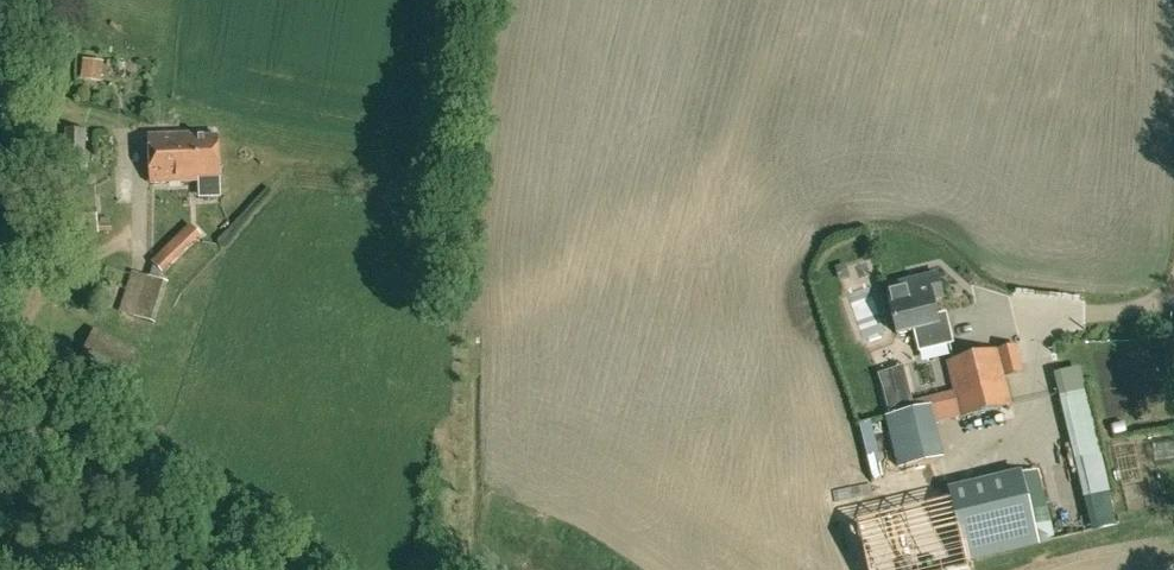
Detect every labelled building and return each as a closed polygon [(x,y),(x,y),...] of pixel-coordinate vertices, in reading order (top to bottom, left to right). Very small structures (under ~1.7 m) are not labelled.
[(103,62),(83,59),(80,80),(100,83),(103,62)] [(85,167),(86,131),(66,131),(66,167),(85,167)] [(220,178),(221,178),(219,136),(191,138),(191,134),(150,136),(151,184),(198,182),(198,198),(221,197),(220,178)] [(95,185),(57,189),(61,234),(99,232),(95,185)] [(120,313),(157,324),(170,283),(163,281),(163,274),(199,238),(189,228),(153,264),(154,265),(150,277),(134,271),(120,313)] [(848,277),(844,264),(835,268),(839,280),(848,277)] [(939,323),(934,300),(943,297),(938,274),(887,287),(891,307),(898,335),(914,331),(919,352),(954,344),(949,321),(939,323)] [(998,349),(948,362),(962,417),(1012,405),(1005,379),(998,349)] [(942,459),(931,407),(889,416),(901,468),(942,459)] [(1039,543),(1023,473),(950,490),(967,560),(1039,543)]
